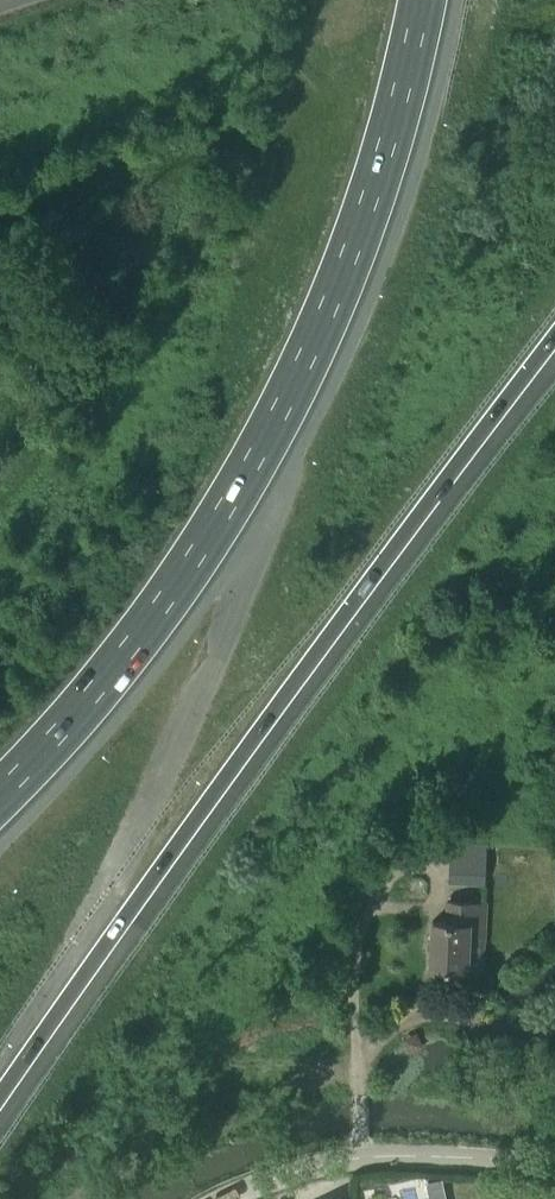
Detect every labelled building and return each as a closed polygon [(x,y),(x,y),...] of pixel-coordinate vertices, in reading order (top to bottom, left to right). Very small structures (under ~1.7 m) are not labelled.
[(449,882),(484,884),(485,860),(450,859),(449,882)] [(485,941),(483,941),(485,903),(448,901),(447,922),(433,921),(430,969),(484,971),(485,941)] [(441,1179),(426,1182),(428,1191),(443,1188),(441,1179)]
